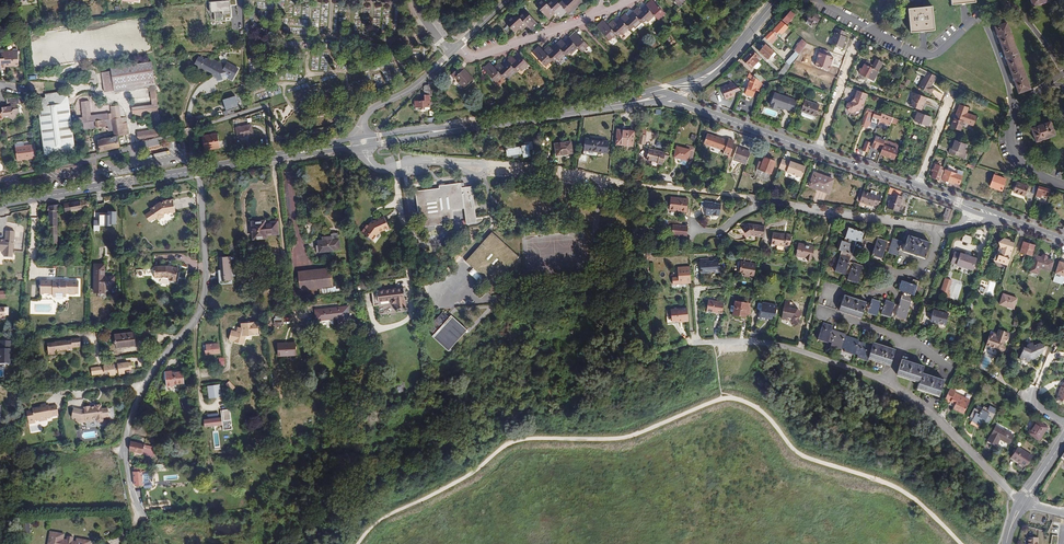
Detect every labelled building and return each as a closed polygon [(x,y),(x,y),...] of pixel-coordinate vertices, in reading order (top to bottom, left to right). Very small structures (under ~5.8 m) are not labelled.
[(208,2),(209,12),(214,12),(215,21),(225,20),(225,13),(229,13),(229,0),(227,0),(208,2)] [(574,9),(567,1),(565,3),(563,1),(560,4),(557,0),(555,0),(548,6),(543,0),(536,6),(544,15),(545,13),(550,18),(555,13),(554,12),(555,10),(561,16),(566,11),(568,14),(574,9)] [(574,9),(577,5),(573,0),(568,0),(567,1),(574,9)] [(613,21),(608,26),(609,26),(608,28),(602,22),(597,27),(609,40),(616,34),(617,35),(621,32),(623,35),(629,29),(630,29),(633,26),(634,28),(641,22),(644,25),(652,16),(656,20),(664,13),(656,4),(655,5),(651,1),(645,7),(647,8),(642,12),(638,8),(633,13),(634,14),(629,18),(626,14),(620,20),(621,20),(617,24),(613,21)] [(935,30),(932,6),(908,8),(911,33),(935,30)] [(512,16),(505,23),(513,31),(518,27),(521,30),(528,24),(533,29),(538,24),(526,11),(519,17),(517,14),(513,18),(512,16)] [(795,15),(790,11),(783,20),(787,23),(795,15)] [(813,17),(810,15),(807,16),(808,19),(806,22),(813,27),(815,24),(816,25),(820,19),(818,18),(819,16),(815,13),(813,17)] [(782,34),(788,27),(782,21),(773,30),(777,33),(778,34),(780,32),(782,34)] [(1030,89),(1006,22),(994,27),(1018,93),(1030,89)] [(837,28),(830,43),(842,48),(846,37),(845,36),(847,32),(837,28)] [(762,40),(770,47),(779,38),(775,35),(772,32),(771,31),(762,40)] [(543,53),(538,48),(533,53),(545,66),(552,60),(554,61),(557,58),(559,61),(569,52),(571,54),(577,48),(581,52),(588,45),(580,37),(579,38),(574,33),(569,39),(570,41),(566,45),(562,40),(556,46),(557,47),(553,51),(549,47),(545,52),(543,53)] [(802,50),(807,43),(802,39),(800,42),(794,51),(799,54),(802,50)] [(811,45),(807,43),(802,50),(806,53),(811,45)] [(767,59),(771,55),(773,52),(765,45),(759,51),(767,59)] [(0,50),(0,64),(0,70),(6,69),(5,67),(5,66),(5,64),(9,63),(9,66),(14,66),(14,63),(19,63),(18,51),(13,51),(4,52),(4,50),(0,50)] [(752,65),(761,57),(753,50),(743,61),(750,67),(752,65)] [(790,65),(799,55),(795,51),(787,60),(786,62),(787,63),(790,65)] [(796,66),(806,71),(812,59),(802,54),(799,60),(797,59),(795,62),(798,63),(796,65),(796,66)] [(495,68),(490,63),(483,69),(496,82),(502,77),(503,79),(504,78),(507,75),(509,77),(515,71),(516,71),(519,69),(521,70),(528,64),(520,55),(516,58),(513,55),(507,60),(508,60),(504,64),(500,61),(495,66),(496,67),(495,68)] [(196,69),(204,73),(206,70),(209,72),(210,70),(210,72),(212,71),(213,76),(215,75),(216,81),(223,79),(225,76),(228,77),(227,78),(232,80),(237,73),(233,71),(235,67),(227,63),(225,66),(210,58),(207,59),(205,58),(204,60),(198,57),(195,63),(197,65),(198,64),(199,64),(198,66),(196,69)] [(876,59),(872,68),(878,71),(883,62),(876,59)] [(110,67),(111,71),(113,87),(121,86),(122,90),(125,89),(125,85),(155,80),(152,61),(110,67)] [(784,78),(784,79),(791,67),(790,65),(787,63),(781,70),(780,69),(777,72),(778,73),(784,78)] [(873,81),(878,71),(872,68),(869,66),(864,64),(859,74),(873,81)] [(460,66),(450,75),(454,79),(455,77),(458,80),(456,82),(463,89),(473,79),(460,66)] [(113,87),(111,71),(101,73),(104,92),(114,91),(122,90),(121,86),(113,87)] [(754,75),(763,83),(766,81),(763,79),(764,78),(757,72),(754,75)] [(894,72),(891,78),(898,81),(900,75),(894,72)] [(927,72),(919,87),(931,93),(933,88),(931,87),(936,77),(927,72)] [(756,89),(761,91),(763,83),(750,73),(747,79),(750,80),(748,85),(745,94),(753,97),(756,89)] [(156,84),(155,80),(125,85),(125,89),(149,85),(156,84)] [(729,82),(730,84),(721,88),(726,99),(734,96),(733,93),(739,90),(740,89),(731,81),(729,82)] [(425,85),(424,87),(424,101),(415,101),(415,108),(416,108),(416,110),(430,110),(430,107),(431,107),(430,96),(434,96),(433,82),(428,82),(428,85),(425,85)] [(154,135),(154,136),(161,135),(156,90),(150,91),(152,105),(131,107),(133,117),(154,114),(156,129),(137,132),(138,139),(146,138),(145,136),(154,135)] [(862,108),(867,94),(858,90),(855,97),(852,101),(848,103),(846,106),(849,112),(852,113),(860,109),(860,107),(862,108)] [(785,96),(775,92),(770,104),(771,107),(775,108),(778,106),(778,105),(787,108),(786,110),(794,112),(797,103),(790,100),(784,98),(785,96)] [(925,101),(927,97),(913,92),(911,97),(911,100),(910,105),(921,109),(923,104),(923,103),(924,101),(925,101)] [(60,96),(46,98),(38,99),(45,156),(76,152),(68,94),(60,96)] [(235,95),(222,99),(225,110),(238,106),(235,95)] [(801,111),(802,111),(814,116),(815,116),(819,105),(805,100),(801,111)] [(75,124),(95,121),(112,119),(121,118),(119,105),(110,106),(110,113),(108,113),(91,115),(89,101),(81,101),(82,117),(74,118),(75,124)] [(959,105),(951,127),(960,130),(963,122),(973,125),(976,117),(967,113),(968,108),(959,105)] [(14,106),(2,107),(3,117),(9,116),(9,118),(13,121),(16,116),(16,115),(19,112),(18,108),(17,109),(16,106),(15,106),(14,106)] [(867,108),(861,126),(869,129),(871,122),(878,124),(878,122),(880,118),(884,120),(886,115),(867,108)] [(931,117),(918,112),(914,121),(919,123),(922,124),(928,126),(931,117)] [(118,136),(125,135),(123,129),(122,124),(121,118),(112,119),(95,121),(96,128),(113,126),(114,137),(118,136)] [(1031,128),(1036,142),(1055,134),(1050,121),(1031,128)] [(251,125),(236,128),(238,137),(253,134),(251,125)] [(624,145),(632,146),(634,131),(618,130),(616,144),(624,145)] [(499,132),(484,135),(480,136),(481,138),(474,139),(475,144),(485,143),(485,140),(499,138),(499,132)] [(216,144),(219,144),(217,134),(202,136),(204,150),(217,148),(216,144)] [(724,154),(730,156),(734,141),(729,139),(728,142),(707,134),(704,143),(705,144),(709,145),(725,151),(724,154)] [(120,147),(118,136),(114,137),(97,140),(100,152),(120,147)] [(884,139),(876,136),(872,148),(876,149),(877,147),(881,149),(884,139)] [(603,153),(607,153),(609,141),(605,141),(590,139),(585,138),(584,150),(588,151),(588,150),(603,152),(603,153)] [(965,149),(966,144),(955,140),(953,145),(951,150),(950,149),(949,153),(965,159),(967,154),(966,154),(967,150),(965,149)] [(571,141),(555,144),(556,156),(573,153),(571,141)] [(868,152),(871,143),(866,141),(863,150),(868,152)] [(884,145),(880,154),(894,159),(898,150),(896,149),(898,145),(887,141),(885,145),(884,145)] [(516,145),(506,147),(507,155),(523,153),(524,157),(530,156),(529,150),(533,149),(531,142),(525,143),(525,146),(523,146),(523,147),(518,147),(518,146),(516,146),(516,145)] [(24,158),(24,159),(37,158),(35,144),(15,147),(17,159),(24,158)] [(674,157),(675,158),(687,160),(692,162),(696,147),(687,145),(686,149),(677,147),(674,157)] [(746,164),(751,152),(737,147),(733,159),(741,162),(746,164)] [(657,163),(662,164),(663,164),(665,155),(665,153),(649,148),(646,159),(651,160),(651,159),(657,161),(657,163)] [(765,155),(764,157),(762,162),(759,161),(756,171),(759,172),(757,176),(768,181),(775,161),(775,159),(765,155)] [(786,172),(802,177),(806,166),(790,161),(790,162),(782,159),(779,168),(787,171),(786,172)] [(940,180),(944,170),(942,169),(942,166),(935,164),(933,170),(931,177),(940,180)] [(945,170),(942,179),(953,183),(954,182),(959,184),(962,176),(963,171),(954,168),(954,167),(949,166),(947,171),(945,170)] [(998,173),(995,172),(990,187),(1001,191),(1006,179),(998,176),(999,175),(998,174),(998,173)] [(815,177),(813,176),(810,185),(817,188),(816,188),(828,193),(833,180),(816,174),(815,177)] [(1029,186),(1017,182),(1017,183),(1015,187),(1013,192),(1025,196),(1029,186)] [(439,188),(415,191),(420,228),(442,225),(442,220),(454,218),(453,210),(464,208),(466,224),(477,223),(472,186),(462,188),(461,183),(439,186),(439,188)] [(1050,189),(1039,186),(1035,196),(1041,198),(1042,195),(1048,197),(1050,189)] [(881,196),(877,194),(877,192),(872,190),(870,193),(860,190),(857,200),(872,206),(873,205),(878,207),(881,196)] [(903,197),(892,194),(888,208),(898,211),(903,197)] [(688,199),(671,197),(669,210),(687,212),(688,199)] [(89,209),(89,199),(80,200),(82,210),(89,209)] [(161,204),(161,202),(160,203),(150,209),(157,219),(158,219),(160,220),(163,217),(164,215),(165,214),(175,212),(173,199),(163,201),(163,202),(163,203),(161,204)] [(80,200),(64,203),(65,213),(82,210),(80,200)] [(714,202),(705,201),(704,207),(704,208),(706,208),(705,214),(715,215),(715,214),(720,215),(721,203),(714,203),(714,202)] [(59,204),(47,206),(47,210),(49,210),(49,226),(58,226),(57,213),(60,213),(59,204)] [(942,220),(948,222),(952,210),(946,208),(944,214),(943,216),(943,217),(942,220)] [(117,213),(109,212),(109,216),(100,216),(100,221),(94,221),(94,231),(100,231),(100,226),(111,226),(111,224),(116,225),(117,213)] [(386,227),(388,226),(384,217),(371,223),(368,226),(367,225),(362,232),(368,236),(370,234),(374,237),(375,238),(379,232),(385,229),(386,227)] [(687,236),(688,227),(682,226),(682,222),(668,220),(668,224),(673,225),(672,229),(669,232),(669,237),(676,238),(677,236),(680,236),(681,235),(687,236)] [(265,223),(265,221),(252,222),(254,239),(266,238),(266,235),(278,233),(277,222),(267,223),(265,223)] [(763,237),(765,226),(748,224),(742,229),(748,237),(750,235),(759,236),(763,237)] [(58,226),(49,226),(49,235),(58,235),(58,226)] [(860,242),(864,232),(849,227),(845,241),(842,240),(839,250),(842,251),(835,270),(849,275),(848,279),(858,282),(863,266),(849,262),(856,241),(860,242)] [(4,251),(4,257),(13,258),(14,232),(6,231),(5,241),(0,240),(0,251),(4,251)] [(519,257),(492,232),(466,261),(493,286),(519,257)] [(930,243),(908,235),(906,243),(892,239),(891,243),(877,239),(878,236),(867,232),(864,240),(876,244),(872,254),(882,257),(885,250),(898,255),(899,250),(925,259),(930,243)] [(319,245),(320,252),(333,250),(333,249),(339,248),(338,239),(337,233),(330,233),(331,236),(322,237),(322,241),(319,241),(319,245)] [(789,246),(791,235),(786,234),(786,235),(773,233),(771,244),(771,247),(776,248),(777,245),(785,246),(789,246)] [(58,235),(49,235),(49,247),(58,247),(58,235)] [(1008,264),(1014,243),(1009,242),(1006,241),(1007,239),(1003,238),(998,242),(1002,247),(1000,254),(996,257),(998,261),(1008,264)] [(1020,252),(1025,253),(1031,255),(1032,255),(1035,245),(1023,242),(1020,252)] [(806,245),(798,243),(796,256),(806,258),(808,261),(812,259),(814,247),(809,245),(809,246),(806,246),(806,245)] [(960,254),(955,252),(951,262),(957,264),(957,265),(962,266),(972,270),(976,258),(961,253),(960,254)] [(1041,257),(1034,255),(1029,271),(1038,274),(1040,268),(1050,271),(1054,261),(1041,257)] [(233,256),(220,257),(221,270),(219,270),(220,281),(233,280),(233,275),(232,275),(230,259),(233,258),(233,256)] [(708,259),(700,259),(701,270),(704,273),(709,272),(710,271),(713,271),(713,272),(720,272),(719,259),(713,259),(713,261),(708,261),(708,260),(708,259)] [(1059,261),(1055,275),(1061,277),(1062,275),(1063,276),(1063,263),(1059,261)] [(756,264),(741,262),(739,272),(746,273),(746,276),(748,277),(749,274),(750,274),(750,275),(754,276),(756,264)] [(103,275),(104,275),(104,264),(95,264),(94,292),(104,292),(104,287),(114,287),(114,277),(109,277),(109,278),(103,278),(103,275)] [(171,279),(171,281),(175,282),(179,268),(170,266),(170,267),(166,266),(154,267),(154,278),(156,280),(159,280),(161,278),(161,277),(166,277),(170,278),(171,279)] [(972,270),(962,266),(960,271),(970,275),(972,270)] [(691,283),(690,267),(678,268),(679,277),(673,278),(673,284),(691,283)] [(319,288),(333,287),(331,268),(298,272),(300,290),(319,288)] [(144,269),(136,269),(136,278),(145,277),(144,269)] [(951,280),(945,278),(941,291),(947,293),(945,298),(948,299),(951,292),(948,291),(951,280)] [(53,280),(40,280),(40,294),(43,294),(43,293),(48,293),(48,294),(52,294),(52,296),(55,296),(55,295),(63,295),(63,296),(66,296),(66,293),(69,293),(69,294),(75,294),(75,293),(78,293),(79,281),(75,281),(75,280),(69,280),(69,281),(63,281),(63,279),(56,279),(56,281),(53,281),(53,280)] [(912,283),(902,280),(899,290),(903,292),(898,305),(885,300),(885,303),(872,299),(870,303),(844,295),(839,311),(861,318),(864,311),(877,315),(878,312),(891,316),(892,313),(906,318),(918,281),(913,279),(912,283)] [(320,296),(337,294),(336,286),(333,287),(319,288),(320,296)] [(403,288),(377,291),(379,302),(392,300),(392,303),(395,303),(396,309),(406,308),(403,288)] [(1017,298),(1003,294),(1000,304),(1014,309),(1017,298)] [(839,302),(820,295),(817,304),(836,310),(839,302)] [(733,314),(750,317),(752,304),(742,302),(742,300),(738,299),(737,301),(735,301),(734,306),(733,312),(733,314)] [(722,312),(724,302),(708,300),(707,311),(722,313),(722,312)] [(785,301),(782,319),(790,320),(794,327),(801,322),(798,317),(802,315),(799,310),(792,309),(794,302),(785,301)] [(762,310),(761,310),(759,319),(767,320),(768,317),(775,318),(777,306),(764,303),(762,310)] [(0,307),(0,317),(6,316),(6,311),(9,311),(9,306),(0,307)] [(348,306),(315,310),(316,321),(338,318),(338,324),(350,323),(348,306)] [(688,322),(687,308),(671,309),(671,317),(667,317),(667,323),(672,323),(672,321),(682,320),(682,322),(688,322)] [(936,323),(940,312),(934,310),(931,321),(936,323)] [(449,317),(443,312),(428,328),(434,334),(432,336),(448,351),(467,329),(451,315),(449,317)] [(949,314),(940,312),(936,323),(946,325),(949,314)] [(258,322),(241,323),(242,329),(239,328),(237,333),(231,332),(229,341),(244,344),(246,336),(259,334),(258,322)] [(896,350),(873,343),(872,346),(859,342),(859,340),(845,336),(846,334),(832,330),(833,326),(823,323),(818,338),(832,343),(831,344),(845,349),(844,350),(858,355),(858,356),(868,360),(868,358),(890,365),(896,350)] [(1003,339),(1005,340),(1007,339),(1009,334),(1008,333),(999,329),(997,335),(993,333),(992,336),(990,335),(986,345),(996,348),(998,352),(999,353),(1005,350),(1005,349),(1004,345),(1002,342),(1003,339)] [(114,335),(116,348),(136,345),(134,332),(114,335)] [(60,350),(60,351),(67,350),(67,351),(72,351),(72,348),(81,347),(80,338),(71,340),(71,341),(66,342),(66,341),(55,342),(55,343),(47,344),(48,355),(57,354),(56,351),(56,350),(60,350)] [(0,340),(0,364),(12,364),(12,340),(0,340)] [(295,342),(278,344),(279,356),(296,355),(295,342)] [(219,343),(206,345),(207,350),(205,350),(206,355),(220,353),(219,343)] [(1043,344),(1040,343),(1034,346),(1033,343),(1028,345),(1026,348),(1024,347),(1021,349),(1022,352),(1020,358),(1021,358),(1021,359),(1028,362),(1028,361),(1029,362),(1031,358),(1033,359),(1037,357),(1038,355),(1042,353),(1045,347),(1043,344)] [(924,366),(902,359),(897,375),(919,382),(917,389),(939,396),(945,380),(922,372),(924,366)] [(112,366),(90,370),(91,377),(108,374),(109,377),(114,376),(114,375),(117,374),(117,376),(124,375),(123,372),(139,369),(138,363),(130,364),(130,363),(116,366),(117,370),(113,370),(112,366)] [(183,371),(172,372),(166,373),(167,380),(166,380),(167,387),(174,386),(174,384),(185,383),(183,371)] [(233,391),(236,388),(230,381),(226,384),(233,391)] [(219,384),(210,386),(211,397),(221,396),(219,384)] [(956,391),(951,388),(950,390),(946,397),(945,400),(950,403),(951,401),(956,403),(954,406),(953,409),(964,414),(969,402),(963,399),(964,396),(956,393),(956,391)] [(82,410),(74,408),(72,418),(81,420),(86,419),(86,420),(87,421),(91,421),(92,419),(96,419),(97,422),(98,423),(103,422),(104,421),(103,418),(109,417),(108,408),(102,409),(101,405),(95,405),(95,407),(90,408),(90,407),(84,407),(84,410),(82,410)] [(26,413),(28,425),(35,424),(34,420),(38,419),(38,421),(50,418),(50,417),(58,415),(56,406),(48,408),(48,406),(32,410),(32,412),(26,413)] [(990,410),(988,409),(984,406),(981,412),(974,408),(970,417),(973,418),(976,420),(976,422),(980,425),(982,420),(988,423),(991,418),(993,419),(995,414),(994,414),(996,409),(992,407),(990,410)] [(208,419),(204,419),(205,427),(223,424),(226,424),(225,413),(222,413),(207,415),(208,419)] [(976,420),(973,418),(970,424),(978,429),(980,425),(976,422),(976,420)] [(1048,427),(1037,420),(1028,433),(1039,441),(1048,427)] [(1014,435),(996,426),(988,441),(996,446),(1000,439),(1009,444),(1014,435)] [(341,430),(330,433),(332,440),(342,437),(341,430)] [(152,450),(155,451),(157,447),(131,441),(129,451),(143,453),(144,449),(152,450)] [(1033,456),(1018,447),(1011,457),(1026,467),(1033,456)] [(142,467),(134,467),(135,471),(133,471),(134,485),(144,484),(143,473),(143,471),(142,471),(142,467)] [(148,472),(143,473),(144,484),(144,488),(151,487),(152,486),(152,483),(150,482),(149,482),(148,472)] [(24,518),(21,518),(22,533),(26,532),(30,532),(29,518),(24,518)] [(91,541),(77,539),(76,542),(73,541),(71,541),(72,540),(68,539),(68,541),(67,540),(63,540),(64,534),(50,532),(48,543),(90,543),(91,541)]
